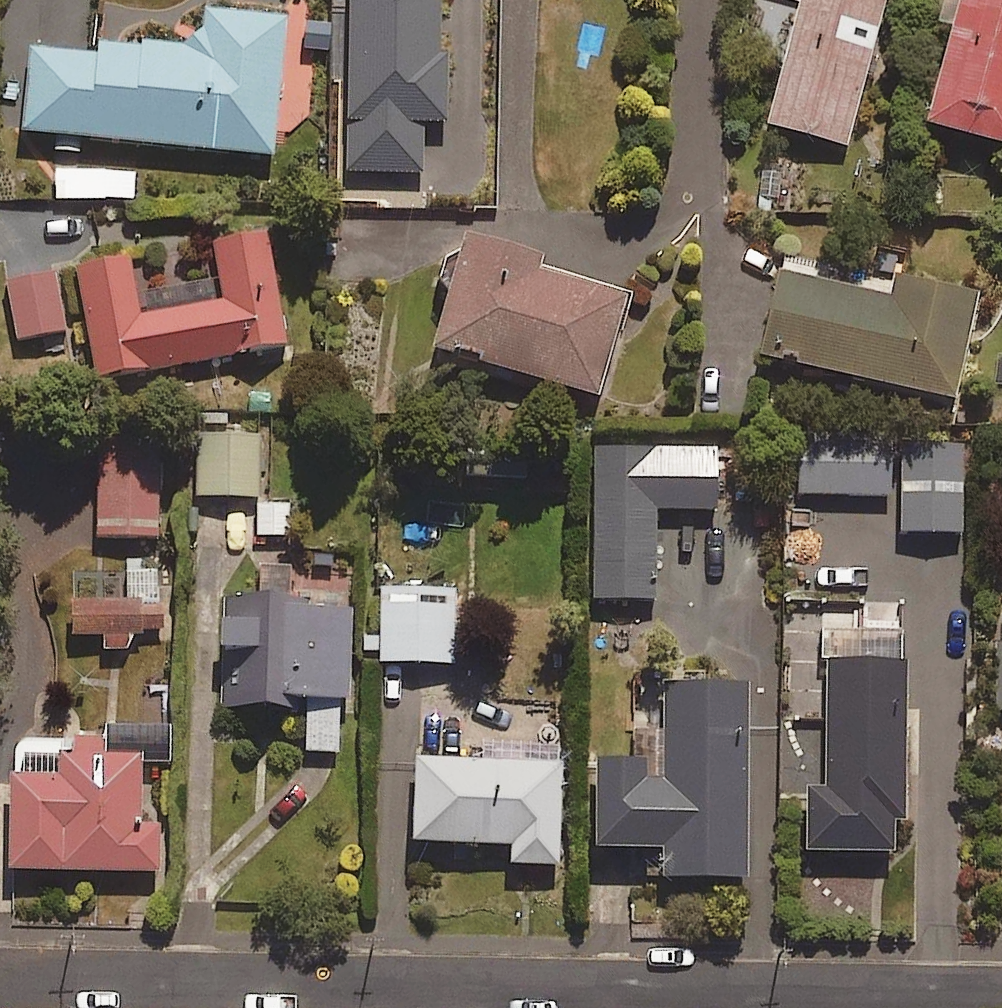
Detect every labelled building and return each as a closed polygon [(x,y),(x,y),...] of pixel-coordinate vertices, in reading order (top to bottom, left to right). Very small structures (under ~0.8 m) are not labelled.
[(800,1),(797,0),(747,0),(735,48),(784,61),(767,126),(849,147),(887,0),(800,0),(800,1)] [(924,118),(1001,141),(1001,0),(946,0),(941,17),(952,20),(924,118)] [(95,51),(30,45),(22,130),(274,153),(286,15),(207,8),(203,48),(96,38),(95,51)] [(133,172),(53,172),(53,199),(133,199),(133,172)] [(285,343),(266,230),(210,239),(221,299),(137,313),(127,256),(75,265),(94,376),(285,343)] [(468,232),(436,342),(602,391),(631,291),(539,264),(542,253),(468,232)] [(958,396),(981,292),(897,273),(892,295),(782,271),(764,352),(958,396)] [(63,332),(54,275),(7,282),(16,340),(63,332)] [(892,429),(798,430),(798,493),(892,492),(892,429)] [(256,496),(258,435),(195,434),(193,494),(256,496)] [(162,440),(99,439),(98,536),(160,536),(162,440)] [(905,440),(903,532),(961,533),(962,441),(905,440)] [(713,511),(714,449),(591,448),(591,601),(652,602),(652,511),(713,511)] [(260,565),(259,597),(222,596),(220,706),(308,708),(307,750),(338,750),(340,696),(347,696),(349,603),(289,602),(290,565),(260,565)] [(453,590),(380,590),(380,660),(452,661),(453,590)] [(68,634),(102,633),(103,648),(132,647),(132,632),(164,632),(163,597),(67,600),(68,634)] [(807,849),(893,851),(894,820),(905,821),(909,662),(829,660),(827,785),(808,784),(807,849)] [(747,878),(748,677),(664,677),(664,778),(640,778),(640,758),(595,757),(595,847),(664,847),(664,878),(747,878)] [(73,731),(73,753),(24,753),(24,779),(10,779),(11,873),(159,872),(159,827),(142,827),(141,763),(169,763),(169,730),(73,731)] [(564,762),(418,758),(416,842),(514,845),(513,864),(561,866),(564,762)]
